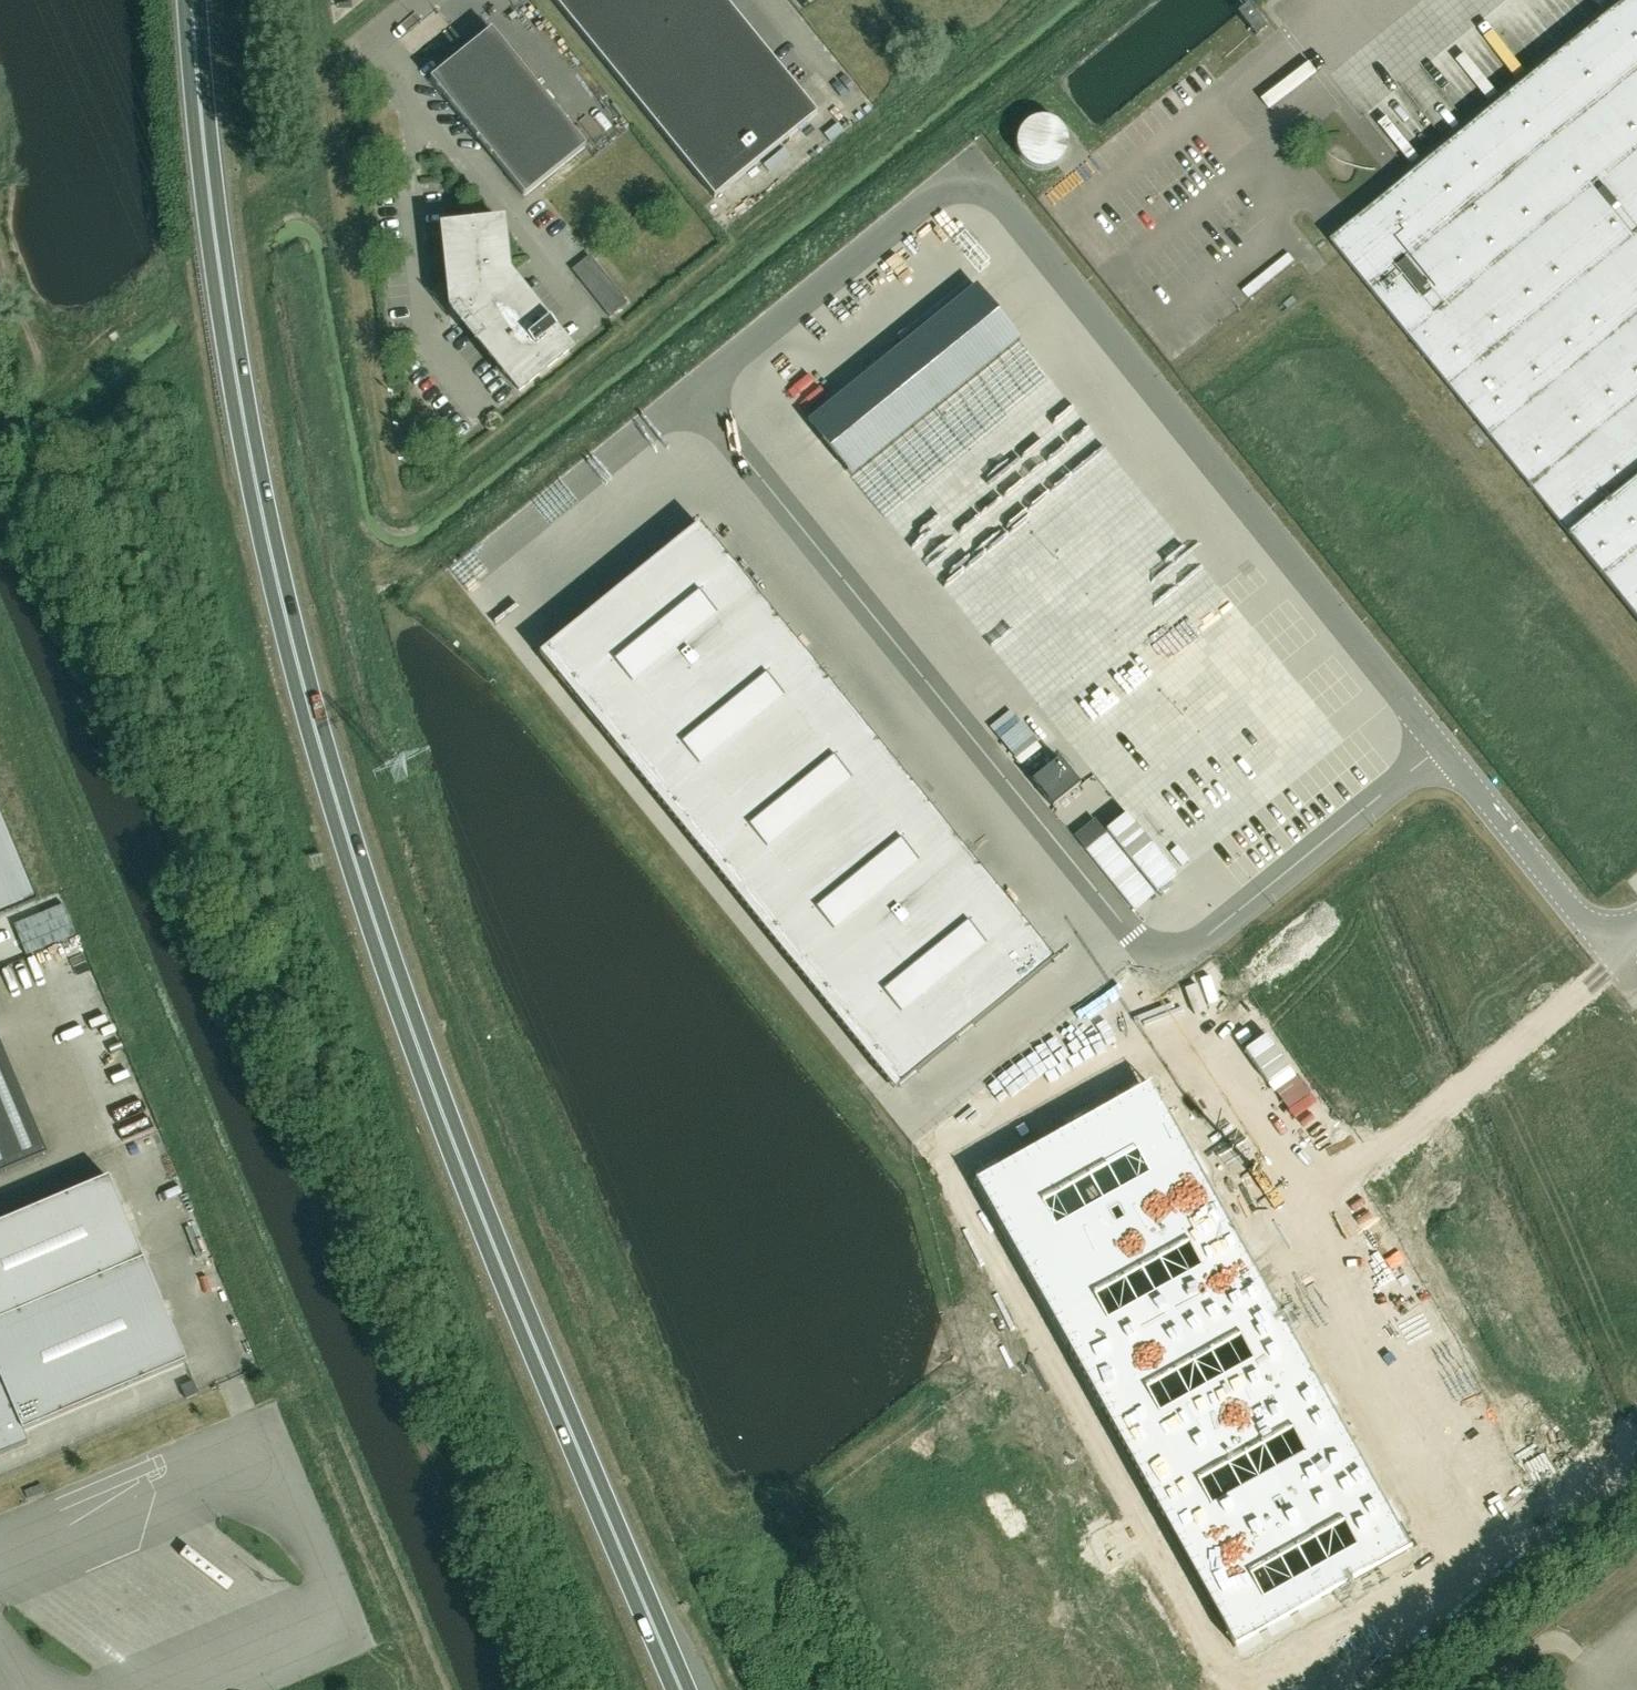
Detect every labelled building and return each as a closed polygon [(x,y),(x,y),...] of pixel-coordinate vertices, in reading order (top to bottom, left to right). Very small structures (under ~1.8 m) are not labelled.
[(714,198),(817,115),(724,0),(552,0),(714,198)] [(1232,5),(1256,36),(1266,27),(1245,0),(1239,0),(1232,5)] [(1332,241),(1636,617),(1636,0),(1629,0),(1565,52),(1516,92),(1461,136),(1332,241)] [(429,79),(524,197),(586,147),(491,29),(429,79)] [(1069,152),(1063,135),(1071,132),(1061,106),(1021,121),(1037,164),(1069,152)] [(501,224),(477,226),(477,230),(468,231),(468,227),(443,230),(452,308),(519,391),(540,374),(538,372),(546,365),(548,368),(569,351),(554,333),(556,332),(549,323),(547,324),(507,275),(501,224)] [(599,268),(582,283),(610,317),(627,303),(599,268)] [(976,286),(808,422),(851,476),(1020,340),(976,286)] [(699,525),(544,652),(898,1087),(1053,960),(699,525)] [(18,917),(0,872),(0,924),(18,917)] [(19,1091),(0,1044),(0,1173),(46,1154),(19,1091)] [(1149,1083),(974,1181),(1234,1647),(1409,1550),(1149,1083)] [(142,1260),(109,1179),(0,1225),(0,1380),(1,1382),(0,1382),(0,1455),(28,1443),(23,1431),(186,1362),(142,1260)] [(204,1324),(193,1328),(213,1381),(224,1377),(204,1324)]
